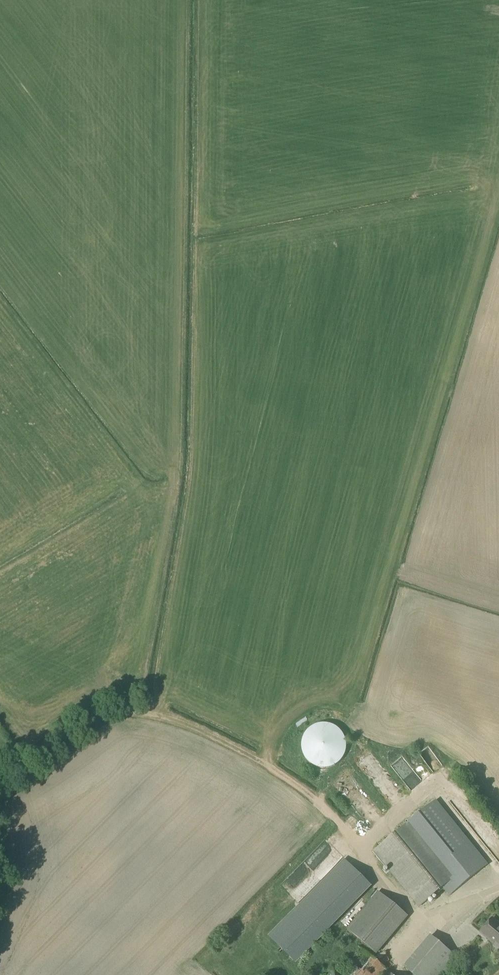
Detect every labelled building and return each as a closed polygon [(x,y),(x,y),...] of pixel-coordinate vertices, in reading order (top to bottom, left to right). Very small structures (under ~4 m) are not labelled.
[(326,772),(326,768),(344,769),(345,751),(326,750),(326,743),(308,742),(307,764),(319,765),(319,772),(326,772)] [(410,782),(417,775),(404,762),(397,768),(410,782)] [(350,772),(337,783),(356,808),(370,797),(350,772)] [(420,775),(409,784),(414,790),(425,780),(420,775)] [(449,896),(467,882),(488,864),(435,800),(414,818),(373,851),(419,908),(443,888),(449,896)] [(355,827),(361,831),(366,825),(359,820),(355,827)] [(372,886),(344,859),(268,936),(296,964),(372,886)] [(377,954),(408,917),(378,891),(346,929),(377,954)] [(493,918),(480,933),(494,945),(493,947),(498,952),(498,924),(493,918)] [(459,959),(430,935),(403,967),(412,974),(446,974),(459,959)] [(352,964),(355,967),(348,974),(384,974),(388,971),(364,951),(352,964)]
